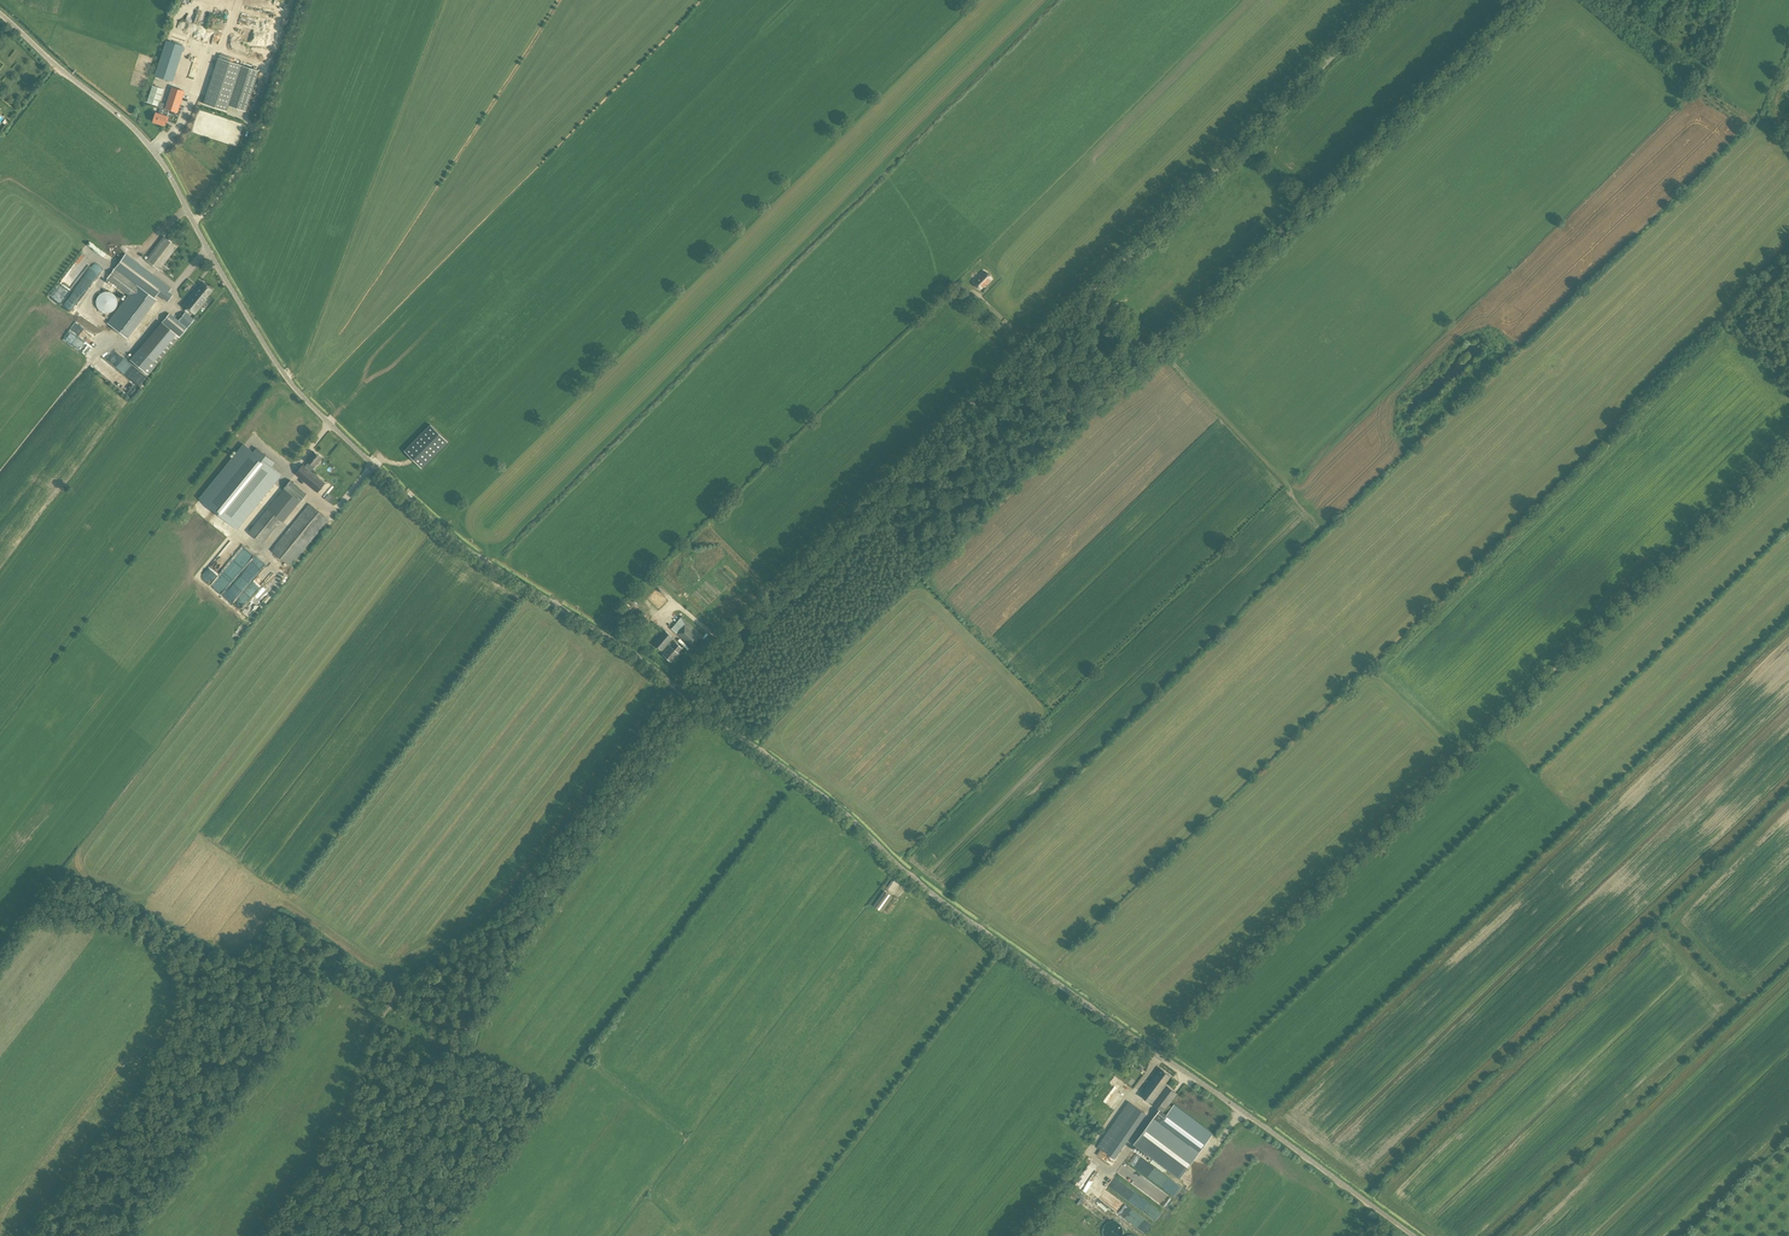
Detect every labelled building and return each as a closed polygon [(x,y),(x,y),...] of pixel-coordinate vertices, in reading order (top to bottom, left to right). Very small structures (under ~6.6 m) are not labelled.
[(182,43),(174,41),(173,43),(167,41),(156,75),(173,81),(184,46),(181,45),(182,43)] [(246,111),(259,71),(218,57),(203,103),(227,111),(229,105),(246,111)] [(159,106),(164,89),(153,85),(147,102),(159,106)] [(178,112),(185,91),(173,87),(166,108),(166,109),(161,108),(159,114),(156,113),(154,121),(164,125),(169,109),(178,112)] [(159,270),(177,247),(163,236),(145,259),(159,270)] [(108,323),(122,334),(148,300),(152,303),(156,299),(154,298),(157,293),(168,301),(172,295),(168,292),(171,288),(126,254),(107,279),(129,295),(108,323)] [(981,290),(992,279),(984,270),(973,281),(981,290)] [(205,299),(213,290),(203,282),(196,290),(195,289),(183,304),(194,314),(206,300),(205,299)] [(117,303),(117,302),(117,301),(117,300),(117,299),(117,298),(116,297),(115,296),(115,295),(114,294),(113,293),(112,293),(111,292),(110,292),(109,292),(108,291),(107,291),(106,291),(105,291),(104,292),(103,292),(102,292),(101,293),(100,294),(99,294),(98,295),(98,296),(97,297),(97,298),(96,299),(96,300),(96,301),(96,302),(96,303),(96,304),(96,305),(97,306),(97,307),(98,308),(98,309),(99,310),(100,310),(101,311),(102,312),(103,312),(104,312),(105,313),(106,313),(107,313),(108,313),(109,312),(110,312),(111,312),(112,311),(113,311),(114,310),(115,309),(115,308),(116,307),(117,306),(117,305),(117,304),(117,303)] [(185,312),(178,321),(187,328),(194,320),(185,312)] [(178,321),(169,313),(162,322),(164,323),(180,336),(187,328),(178,321)] [(83,316),(78,322),(94,333),(98,327),(83,316)] [(109,347),(94,366),(131,396),(139,387),(148,377),(109,347)] [(139,350),(130,360),(148,375),(156,365),(139,350)] [(430,424),(404,450),(422,468),(448,442),(430,424)] [(244,443),(199,498),(200,499),(237,530),(282,475),(272,466),(276,462),(257,447),(254,451),(245,444),(244,443)] [(317,492),(325,483),(311,471),(315,466),(322,458),(314,452),(307,460),(309,461),(305,466),(303,465),(295,474),(317,492)] [(285,488),(249,532),(263,543),(281,520),(280,519),(297,499),(293,495),(300,488),(290,480),(284,488),(285,488)] [(290,566),(328,519),(310,504),(272,550),(290,566)] [(232,539),(204,574),(213,581),(241,547),(232,539)] [(654,612),(677,590),(664,576),(641,599),(654,612)] [(637,618),(641,613),(637,610),(633,615),(637,618)] [(642,629),(650,620),(642,614),(635,623),(642,629)] [(692,646),(702,635),(682,617),(672,628),(692,646)] [(672,644),(669,642),(673,638),(665,630),(653,643),(662,650),(668,644),(670,646),(663,654),(672,662),(676,657),(677,658),(680,654),(679,653),(683,649),(674,641),(672,644)] [(229,641),(225,649),(231,651),(234,643),(229,641)] [(882,911),(892,897),(884,891),(874,905),(882,911)] [(1160,1109),(1134,1143),(1180,1177),(1198,1153),(1188,1146),(1202,1127),(1174,1105),(1172,1107),(1169,1105),(1177,1094),(1165,1084),(1171,1076),(1161,1069),(1154,1077),(1153,1076),(1140,1094),(1160,1109)] [(1118,1158),(1146,1110),(1128,1100),(1100,1147),(1118,1158)] [(1094,1172),(1088,1181),(1093,1185),(1100,1176),(1094,1172)] [(1133,1180),(1132,1184),(1145,1192),(1147,1188),(1155,1193),(1158,1188),(1155,1187),(1155,1186),(1153,1185),(1154,1183),(1140,1174),(1138,1176),(1140,1177),(1137,1182),(1133,1180)] [(1125,1217),(1145,1232),(1152,1224),(1131,1209),(1125,1217)]
